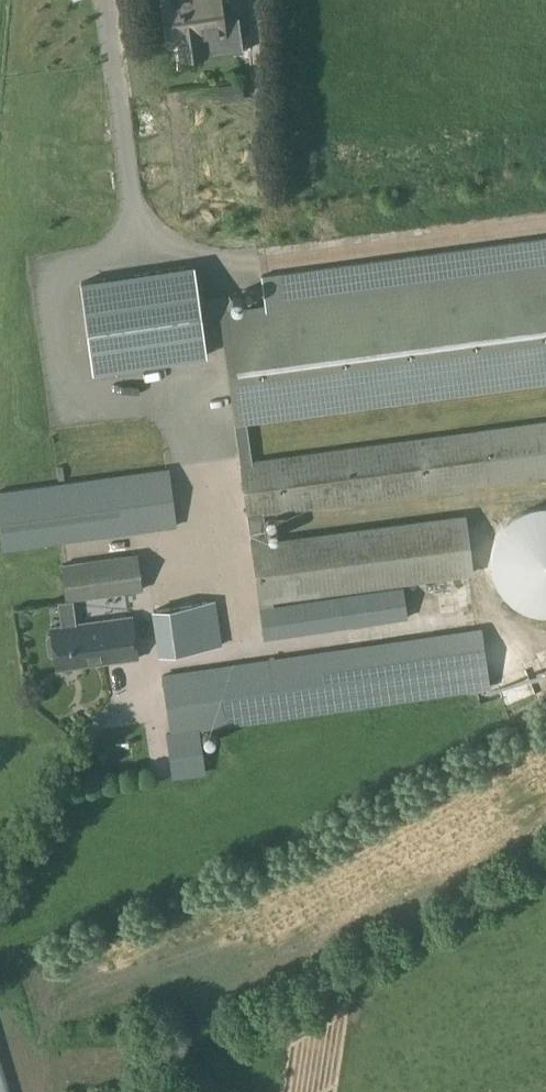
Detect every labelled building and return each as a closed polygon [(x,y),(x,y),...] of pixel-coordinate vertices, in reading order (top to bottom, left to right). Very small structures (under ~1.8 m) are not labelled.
[(165,3),(170,37),(175,37),(178,58),(204,54),(204,52),(242,47),(238,19),(221,22),(217,0),(184,0),(165,3)] [(93,373),(49,380),(62,467),(219,444),(193,265),(81,282),(93,373)] [(259,512),(545,475),(545,422),(252,462),(247,423),(545,384),(545,268),(221,311),(248,514),(259,512)] [(534,507),(522,511),(510,519),(501,528),(494,541),(492,555),(492,568),(495,581),(503,593),(512,603),(524,610),(536,614),(545,615),(545,506),(534,507)] [(260,601),(447,575),(474,572),(467,516),(439,519),(263,542),(259,512),(248,514),(260,601)] [(143,589),(138,553),(61,564),(65,601),(143,589)] [(403,586),(365,592),(260,608),(265,639),(407,618),(403,586)] [(216,600),(152,610),(159,655),(223,645),(216,600)] [(131,617),(50,628),(56,669),(138,658),(131,617)] [(464,630),(161,674),(170,732),(166,733),(173,779),(206,773),(200,731),(492,688),(483,627),(464,630)] [(0,1065),(0,1091),(8,1091),(0,1065)]
